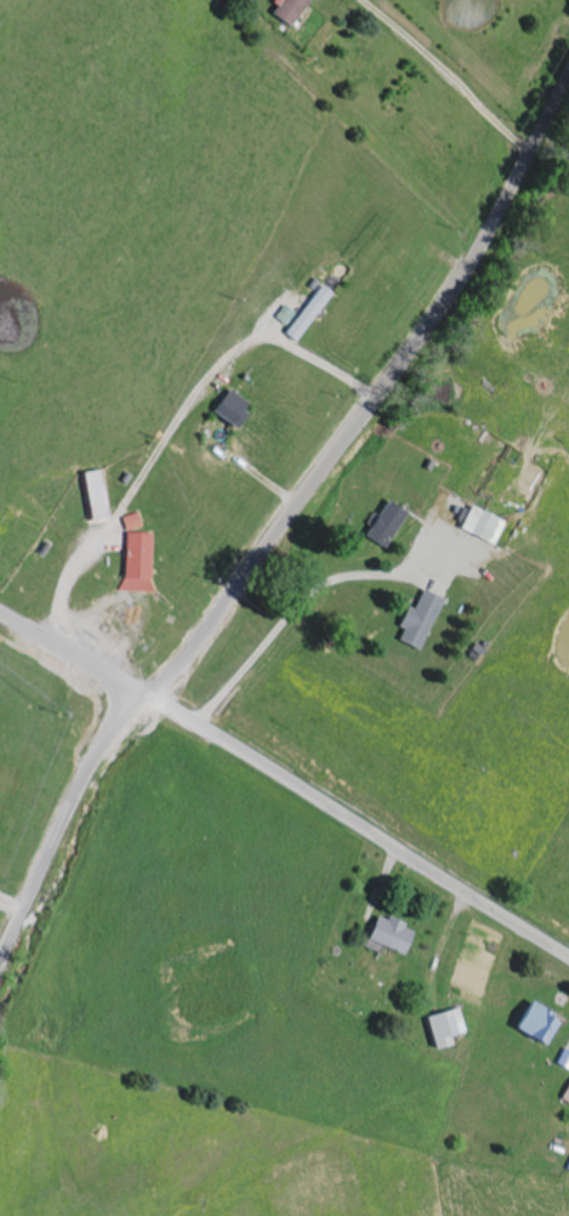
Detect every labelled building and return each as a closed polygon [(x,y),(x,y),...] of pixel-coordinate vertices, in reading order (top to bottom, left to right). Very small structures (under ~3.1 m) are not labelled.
[(287,26),(303,0),(272,0),(264,13),(287,26)] [(283,333),(295,342),(333,294),(321,285),(283,333)] [(233,427),(248,403),(225,388),(209,412),(233,427)] [(87,520),(112,515),(104,468),(79,472),(87,520)] [(381,548),(404,511),(385,499),(361,535),(381,548)] [(455,528),(490,545),(502,522),(466,505),(455,528)] [(150,532),(137,532),(138,515),(123,515),(120,591),(147,592),(150,532)] [(409,608),(403,605),(393,626),(399,629),(394,640),(415,651),(440,599),(419,589),(409,608)] [(364,940),(403,953),(412,928),(373,914),(364,940)] [(545,1045),(558,1017),(525,1002),(512,1030),(545,1045)] [(424,1016),(432,1049),(450,1045),(448,1036),(464,1032),(458,1008),(424,1016)] [(568,1070),(568,1051),(564,1049),(557,1064),(568,1070)]
